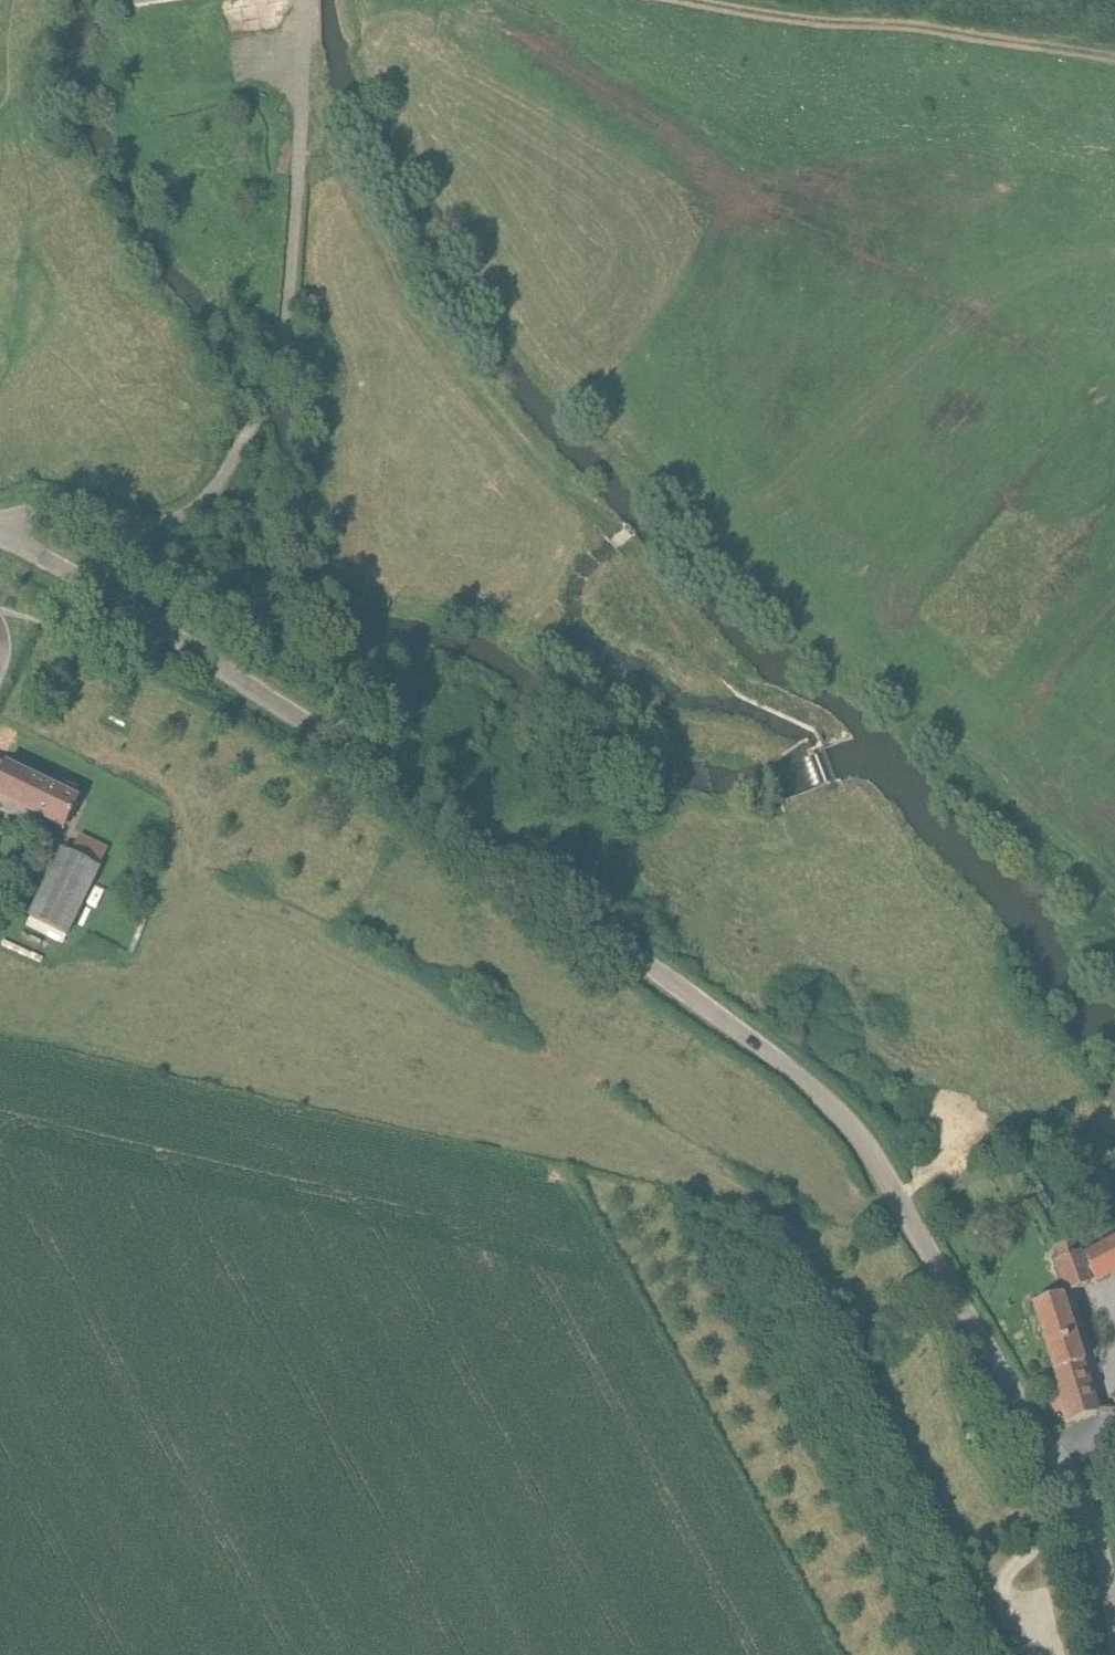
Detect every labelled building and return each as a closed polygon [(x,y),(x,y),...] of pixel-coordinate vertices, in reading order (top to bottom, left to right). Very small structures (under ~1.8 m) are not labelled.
[(0,763),(0,799),(64,830),(80,799),(6,763),(5,765),(0,763)] [(101,869),(99,868),(109,848),(80,834),(70,854),(60,849),(27,917),(68,936),(101,869)] [(1084,1253),(1096,1283),(1114,1275),(1114,1238),(1084,1253)] [(1091,1284),(1082,1253),(1078,1240),(1056,1247),(1059,1260),(1055,1261),(1065,1293),(1091,1284)] [(1098,1415),(1091,1394),(1061,1298),(1033,1306),(1069,1424),(1098,1415)]
